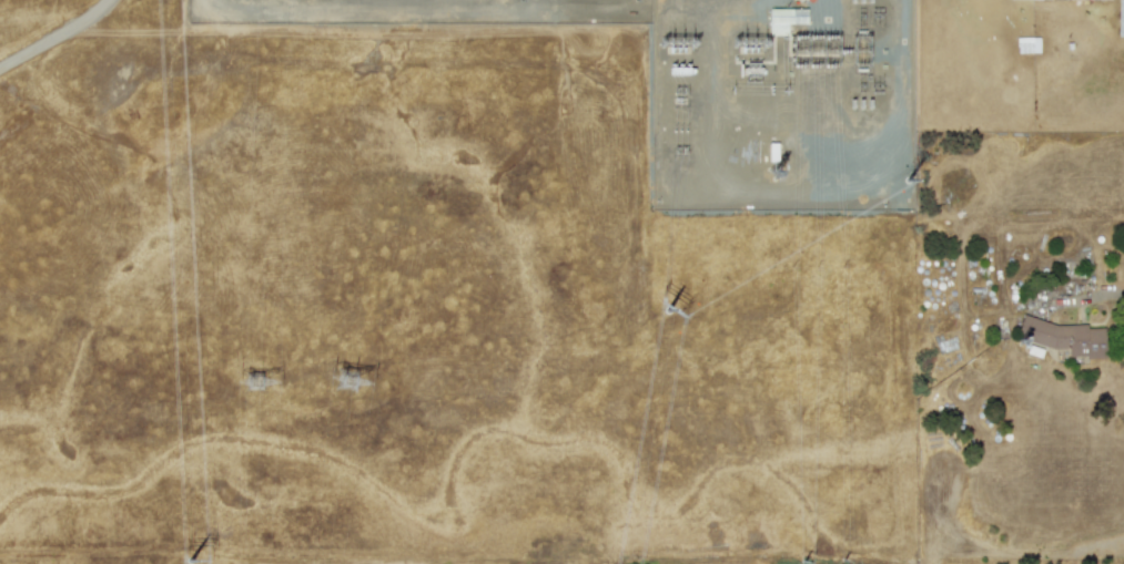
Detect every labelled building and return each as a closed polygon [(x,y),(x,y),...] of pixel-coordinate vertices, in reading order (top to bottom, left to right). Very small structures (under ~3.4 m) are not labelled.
[(807,9),(769,9),(768,35),(787,35),(787,23),(806,24),(807,9)] [(1104,329),(1092,329),(1077,325),(1062,325),(1021,316),(1016,338),(1057,350),(1068,350),(1068,357),(1079,357),(1091,360),(1104,359),(1105,354),(1104,329)]
